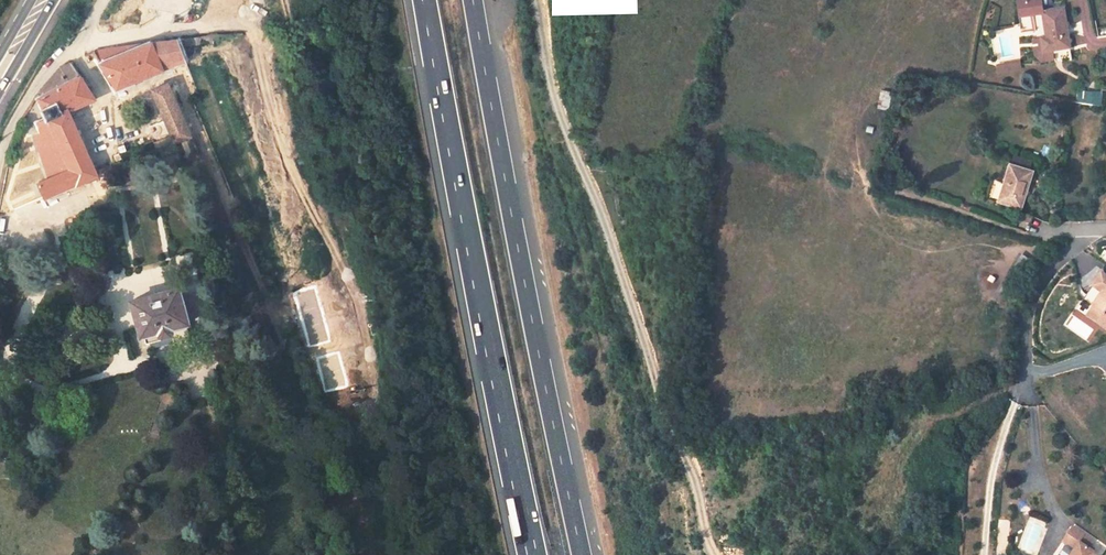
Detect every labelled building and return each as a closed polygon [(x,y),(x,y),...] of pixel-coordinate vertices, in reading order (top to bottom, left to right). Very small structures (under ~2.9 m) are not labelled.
[(1045,7),(1037,3),(1020,6),(1023,20),(1047,16),(1045,7)] [(1067,12),(1047,16),(1051,40),(1046,41),(1048,55),(1074,51),(1067,12)] [(179,60),(172,42),(139,45),(98,48),(89,49),(87,50),(113,91),(157,73),(157,68),(179,60)] [(999,75),(1022,69),(1019,59),(996,64),(999,75)] [(87,98),(64,62),(52,69),(34,97),(42,117),(33,121),(37,132),(31,135),(45,179),(35,184),(39,198),(94,175),(68,106),(87,98)] [(149,91),(171,142),(184,137),(163,86),(149,91)] [(879,109),(890,109),(891,91),(879,90),(879,109)] [(1101,104),(1101,91),(1077,91),(1077,104),(1101,104)] [(160,127),(150,128),(151,138),(160,137),(160,127)] [(1023,202),(1036,165),(1014,158),(1002,195),(1023,202)] [(1034,210),(1021,207),(1019,214),(1032,219),(1034,210)] [(1105,326),(1105,272),(1104,271),(1095,283),(1105,291),(1095,305),(1099,308),(1095,314),(1096,318),(1105,326)] [(1078,306),(1096,318),(1095,314),(1099,308),(1095,305),(1105,291),(1095,283),(1078,306)] [(183,320),(173,286),(126,299),(134,332),(136,333),(139,343),(142,342),(164,337),(161,326),(180,321),(183,320)] [(180,321),(161,326),(164,337),(183,332),(180,321)] [(183,332),(164,337),(166,342),(185,337),(183,332)] [(164,337),(142,342),(143,348),(166,342),(164,337)] [(1075,545),(1069,554),(1095,554),(1098,550),(1088,544),(1092,537),(1071,524),(1063,537),(1075,545)]
